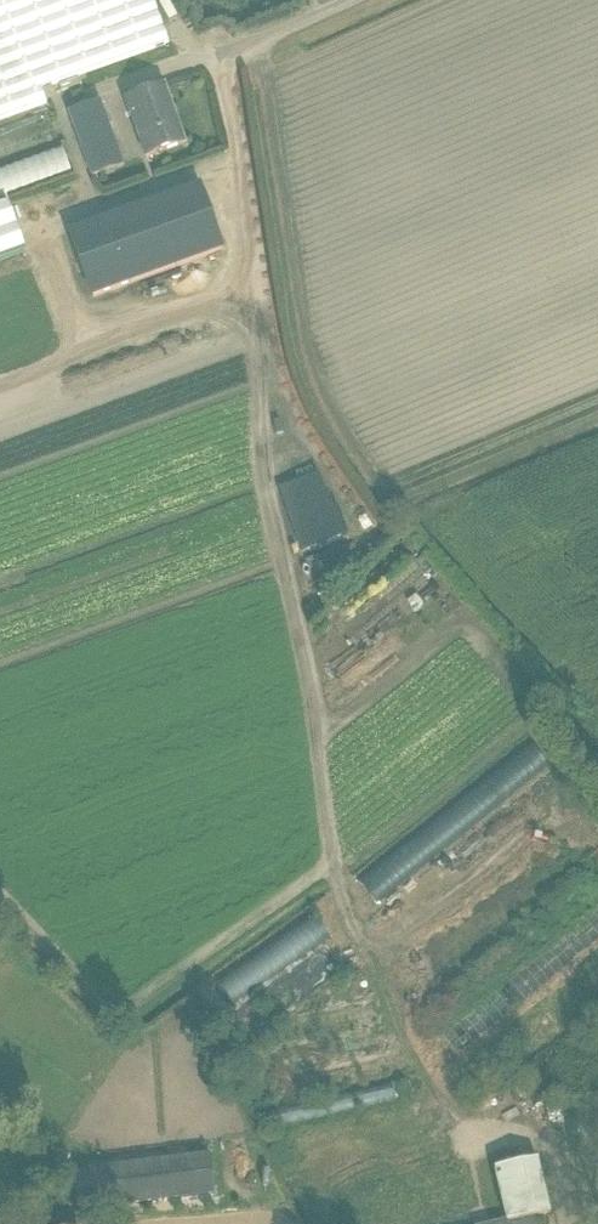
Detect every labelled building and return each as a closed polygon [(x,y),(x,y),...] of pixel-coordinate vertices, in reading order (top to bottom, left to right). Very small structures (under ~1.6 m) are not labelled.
[(105,65),(152,48),(169,43),(163,27),(154,0),(0,0),(0,120),(44,104),(39,89),(105,65)] [(147,156),(162,151),(185,143),(184,141),(180,143),(169,113),(174,112),(164,86),(127,100),(147,156)] [(67,114),(92,178),(124,165),(99,102),(67,114)] [(81,175),(72,149),(0,173),(0,203),(81,175)] [(92,296),(130,282),(200,258),(223,249),(199,184),(177,193),(106,217),(68,231),(92,296)] [(9,206),(9,204),(0,207),(0,259),(25,249),(9,206)] [(366,1112),(403,1108),(402,1097),(365,1100),(366,1112)] [(167,1160),(73,1171),(75,1186),(78,1210),(172,1199),(173,1201),(195,1198),(190,1155),(167,1157),(167,1160)] [(535,1217),(550,1214),(537,1159),(495,1169),(508,1222),(498,1223),(536,1223),(535,1217)] [(365,1215),(367,1223),(391,1223),(388,1210),(365,1215)]
